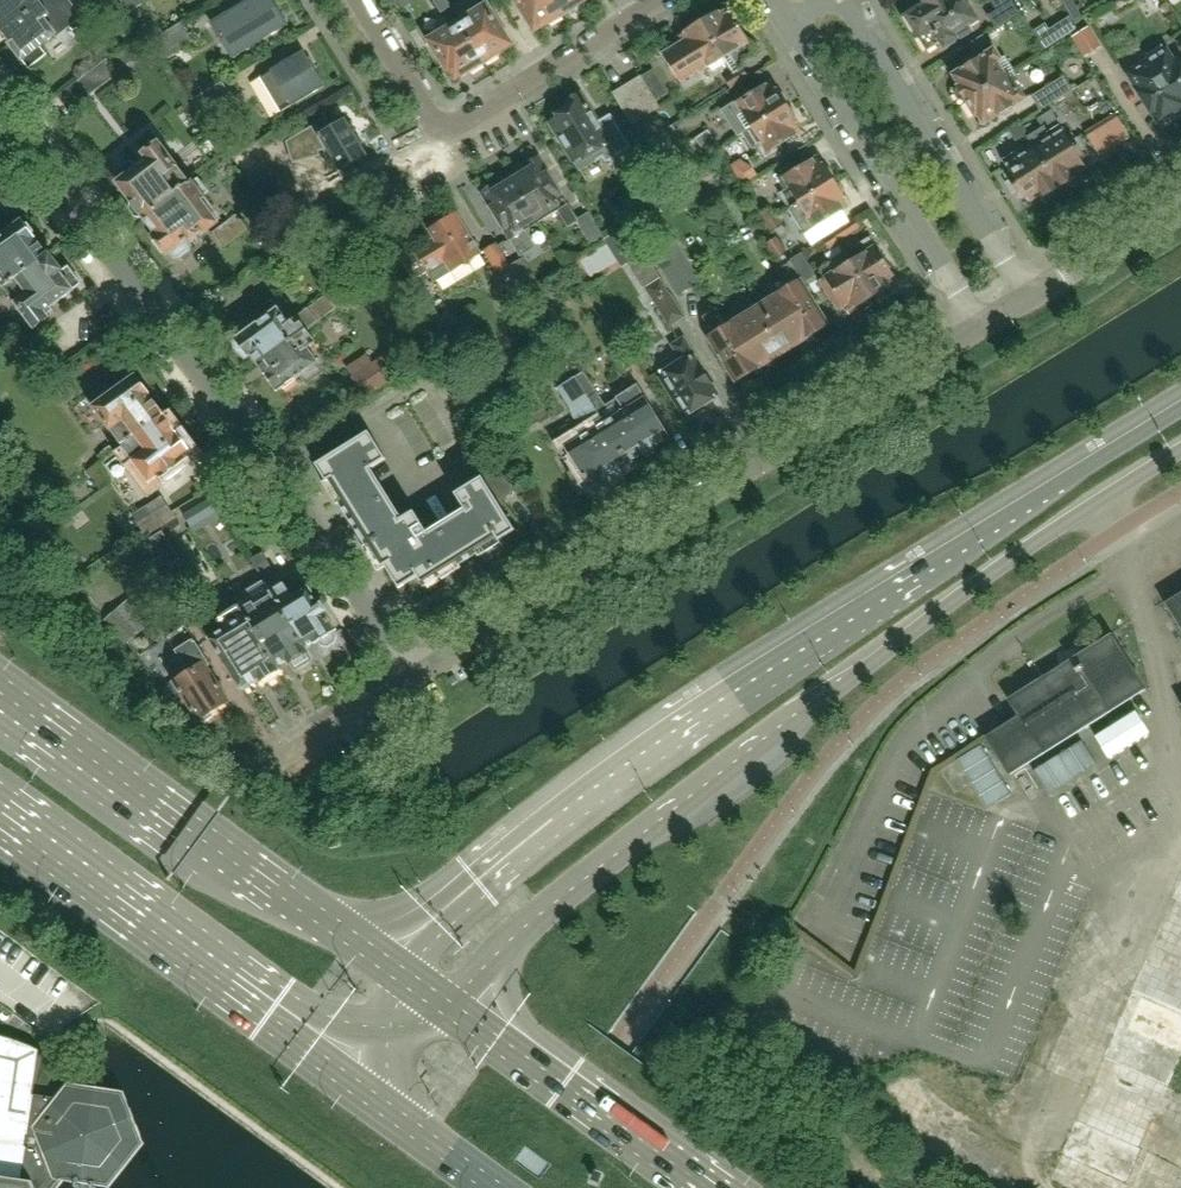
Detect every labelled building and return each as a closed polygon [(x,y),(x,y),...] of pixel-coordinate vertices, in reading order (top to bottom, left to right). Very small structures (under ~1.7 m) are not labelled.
[(44,5),(50,0),(0,0),(0,31),(4,36),(44,5)] [(73,25),(83,17),(69,0),(50,0),(44,5),(4,36),(11,46),(10,46),(22,62),(23,61),(29,69),(47,56),(42,48),(73,25)] [(248,48),(286,25),(272,0),(249,0),(210,23),(222,42),(238,32),(248,48)] [(446,0),(433,0),(441,13),(451,7),(446,0)] [(562,16),(552,0),(515,0),(533,30),(547,21),(548,24),(562,16)] [(562,16),(576,7),(574,4),(581,0),(552,0),(562,16)] [(964,0),(924,0),(926,4),(907,16),(927,49),(941,41),(945,46),(970,30),(966,25),(975,19),(964,0)] [(1011,0),(991,0),(997,10),(989,15),(995,26),(1018,11),(1011,0)] [(1060,1),(1066,12),(1075,27),(1085,21),(1072,0),(1061,0),(1060,1)] [(509,44),(485,5),(458,22),(483,64),(497,55),(496,53),(509,44)] [(754,52),(727,8),(719,13),(717,11),(715,12),(711,12),(705,16),(703,19),(700,21),(723,58),(733,73),(739,83),(748,77),(742,68),(744,58),(754,52)] [(685,34),(676,39),(679,44),(662,54),(679,82),(697,72),(698,73),(723,58),(700,21),(698,23),(695,22),(688,26),(687,29),(683,31),(685,34)] [(468,70),(469,72),(483,64),(458,22),(429,40),(447,70),(449,69),(454,78),(468,70)] [(192,42),(180,23),(150,42),(162,61),(192,42)] [(1101,47),(1089,26),(1074,35),(1087,56),(1101,47)] [(1180,59),(1175,62),(1163,44),(1148,53),(1152,59),(1130,73),(1159,120),(1165,117),(1168,121),(1180,112),(1180,108),(1180,107),(1180,60),(1180,59)] [(128,48),(116,58),(124,68),(136,59),(128,48)] [(1005,56),(1001,59),(994,48),(952,74),(958,83),(955,85),(956,88),(955,93),(958,98),(964,99),(965,102),(1014,71),(1005,56)] [(324,86),(303,51),(259,77),(280,112),(324,86)] [(109,81),(118,75),(108,61),(80,83),(90,96),(109,81)] [(991,120),(1026,98),(1020,88),(1023,86),(1014,71),(965,102),(975,118),(978,116),(979,118),(978,123),(990,126),(991,120)] [(730,88),(739,83),(733,73),(724,79),(730,88)] [(1040,111),(1072,90),(1064,76),(1031,97),(1040,111)] [(659,107),(640,77),(626,85),(645,116),(659,107)] [(735,102),(722,110),(738,136),(743,132),(751,127),(787,105),(786,103),(786,99),(782,92),(779,90),(777,88),(775,89),(770,81),(735,102)] [(645,116),(626,85),(613,93),(631,124),(645,116)] [(628,146),(609,115),(597,122),(579,93),(565,102),(569,109),(549,121),(578,169),(602,155),(606,160),(628,146)] [(751,127),(743,132),(752,148),(761,143),(767,153),(801,131),(796,123),(798,122),(796,118),(796,115),(792,108),(788,106),(787,105),(751,127)] [(1080,158),(1084,155),(1071,135),(1067,138),(1052,113),(1040,120),(1044,126),(1027,137),(1033,147),(1058,187),(1077,176),(1075,172),(1085,166),(1080,158)] [(366,156),(344,119),(319,134),(314,125),(286,142),(292,161),(293,161),(294,165),(322,158),(318,151),(327,149),(339,170),(339,172),(366,156)] [(1019,123),(1008,130),(1016,141),(1026,134),(1019,123)] [(1097,124),(1084,132),(1095,150),(1107,142),(1097,124)] [(673,125),(657,134),(667,153),(683,145),(673,125)] [(723,133),(715,137),(721,147),(725,144),(729,142),(723,133)] [(734,151),(729,142),(725,144),(721,147),(726,156),(734,151)] [(189,183),(159,144),(144,155),(148,160),(137,168),(133,163),(129,162),(115,173),(115,178),(118,182),(117,183),(129,200),(128,209),(135,218),(144,219),(189,183)] [(1058,187),(1033,147),(1021,155),(1020,153),(1014,152),(1002,160),(1011,173),(1007,175),(1020,195),(1023,193),(1028,201),(1039,195),(1041,198),(1058,187)] [(834,180),(833,177),(833,173),(829,167),(825,165),(824,163),(822,164),(817,156),(799,167),(795,161),(779,171),(789,187),(779,193),(788,208),(834,180)] [(576,219),(538,158),(526,165),(529,171),(514,181),(536,217),(550,209),(553,214),(558,211),(567,226),(575,222),(592,249),(606,241),(588,212),(576,219)] [(740,164),(733,168),(742,184),(758,176),(753,167),(740,164)] [(190,243),(217,222),(209,211),(212,209),(204,198),(210,193),(198,176),(189,183),(144,219),(156,234),(154,236),(168,254),(169,253),(174,259),(178,259),(190,250),(190,247),(186,241),(187,240),(190,243)] [(804,234),(848,207),(843,198),(845,197),(843,194),(843,189),(839,183),(835,181),(834,180),(788,208),(804,234)] [(522,226),(536,217),(514,181),(497,191),(494,185),(482,192),(520,255),(534,246),(522,226)] [(0,193),(0,205),(6,214),(17,207),(5,190),(0,193)] [(632,192),(621,198),(627,210),(639,204),(632,192)] [(777,216),(771,207),(761,213),(766,222),(777,216)] [(223,248),(247,229),(235,214),(212,233),(223,248)] [(479,255),(455,214),(420,235),(425,244),(414,251),(403,265),(413,281),(427,273),(433,282),(479,255)] [(782,225),(777,216),(766,222),(772,231),(782,225)] [(837,241),(859,227),(854,219),(832,232),(837,241)] [(46,255),(33,238),(33,232),(28,225),(23,225),(21,221),(0,237),(0,283),(3,287),(46,255)] [(839,243),(837,241),(832,232),(822,238),(829,249),(839,243)] [(770,331),(783,353),(829,325),(804,283),(790,261),(776,238),(767,243),(777,260),(781,257),(786,265),(777,271),(788,288),(761,304),(776,327),(770,331)] [(897,280),(875,245),(866,251),(861,243),(845,253),(873,298),(875,297),(879,297),(885,293),(887,289),(890,287),(889,285),(897,280)] [(519,282),(509,266),(495,244),(482,251),(497,275),(493,277),(502,292),(519,282)] [(816,276),(802,253),(790,261),(804,283),(816,276)] [(870,303),(871,299),(873,298),(845,253),(820,269),(825,277),(820,280),(839,310),(844,307),(846,311),(855,306),(856,308),(859,306),(863,307),(870,303)] [(643,254),(627,264),(642,289),(645,288),(659,279),(643,254)] [(659,266),(678,295),(696,284),(677,254),(659,266)] [(44,312),(73,290),(72,290),(81,284),(68,267),(60,273),(46,255),(3,287),(33,327),(47,316),(44,312)] [(537,283),(522,258),(509,266),(519,282),(524,291),(537,283)] [(682,318),(668,294),(659,279),(645,288),(669,326),(682,318)] [(259,365),(305,331),(336,308),(326,295),(288,323),(277,309),(276,309),(270,301),(253,314),(259,322),(237,338),(238,339),(233,343),(237,352),(245,359),(250,356),(251,355),(259,365)] [(736,382),(783,353),(770,331),(776,327),(761,304),(727,325),(717,309),(703,317),(713,334),(708,338),(736,382)] [(318,363),(307,349),(315,344),(305,331),(259,365),(266,375),(265,375),(277,393),(300,376),(306,384),(322,372),(316,364),(318,363)] [(716,395),(687,347),(688,346),(683,338),(672,345),(680,358),(659,371),(685,414),(716,395)] [(366,354),(346,367),(365,396),(401,372),(388,352),(372,363),(366,354)] [(668,438),(636,387),(606,406),(583,371),(575,376),(629,463),(668,438)] [(580,493),(629,463),(575,376),(557,388),(569,407),(571,416),(582,432),(587,429),(588,431),(565,445),(578,467),(568,473),(580,493)] [(162,416),(147,394),(148,394),(135,377),(114,392),(109,387),(108,385),(87,400),(111,431),(112,431),(122,445),(162,416)] [(191,452),(178,434),(176,435),(162,416),(122,445),(134,461),(133,462),(148,483),(160,475),(164,480),(167,481),(182,471),(183,466),(179,461),(191,452)] [(424,587),(477,554),(515,530),(482,477),(455,493),(468,514),(430,537),(414,511),(396,522),(365,471),(386,459),(369,431),(316,464),(381,570),(386,567),(391,575),(387,592),(408,597),(412,580),(418,577),(424,587)] [(484,478),(502,501),(515,491),(491,460),(484,478)] [(99,462),(87,470),(100,489),(111,481),(99,462)] [(236,509),(227,496),(216,504),(225,517),(236,509)] [(208,498),(182,514),(189,527),(216,511),(208,498)] [(146,537),(177,519),(166,501),(136,519),(146,537)] [(149,539),(168,566),(180,558),(162,531),(149,539)] [(184,601),(172,581),(160,561),(149,568),(173,608),(184,601)] [(330,619),(318,600),(317,600),(309,588),(308,589),(304,583),(291,581),(285,585),(284,585),(271,593),(273,596),(307,648),(315,643),(316,644),(318,643),(321,648),(328,649),(337,644),(339,637),(336,632),(337,631),(329,620),(330,619)] [(307,648),(273,596),(256,607),(251,598),(239,605),(240,607),(278,667),(287,661),(288,663),(290,662),(295,670),(312,659),(307,651),(308,650),(307,648)] [(1163,606),(1180,640),(1180,596),(1163,606)] [(128,642),(150,624),(129,599),(106,618),(127,643),(128,642)] [(278,667),(240,607),(222,618),(228,629),(209,640),(241,690),(246,690),(248,689),(252,685),(254,683),(259,680),(260,681),(267,683),(278,677),(279,669),(278,667)] [(1009,773),(1143,689),(1111,637),(1010,700),(1021,717),(987,738),(1009,773)] [(204,723),(214,717),(214,710),(229,700),(208,667),(211,666),(196,642),(178,653),(189,671),(173,681),(198,720),(199,720),(204,723)] [(1136,712),(1096,737),(1109,757),(1148,732),(1136,712)] [(1082,740),(1033,771),(1048,795),(1097,764),(1082,740)] [(981,745),(957,760),(986,809),(1011,794),(981,745)] [(1178,904),(1172,919),(1172,931),(1161,960),(1161,973),(1180,981),(1180,904),(1178,904)] [(59,1187),(63,1181),(76,1183),(84,1184),(91,1185),(100,1186),(109,1187),(144,1143),(123,1091),(67,1082),(56,1097),(33,1094),(40,1050),(27,1044),(20,1041),(14,1039),(7,1037),(0,1035),(0,1187),(58,1187),(59,1187)] [(1130,1187),(1166,1088),(1180,1093),(1180,1091),(1180,1059),(1170,1055),(1158,1087),(1118,1072),(1120,1067),(1102,1061),(1066,1161),(1051,1156),(1046,1171),(1074,1181),(1079,1168),(1130,1187)]
